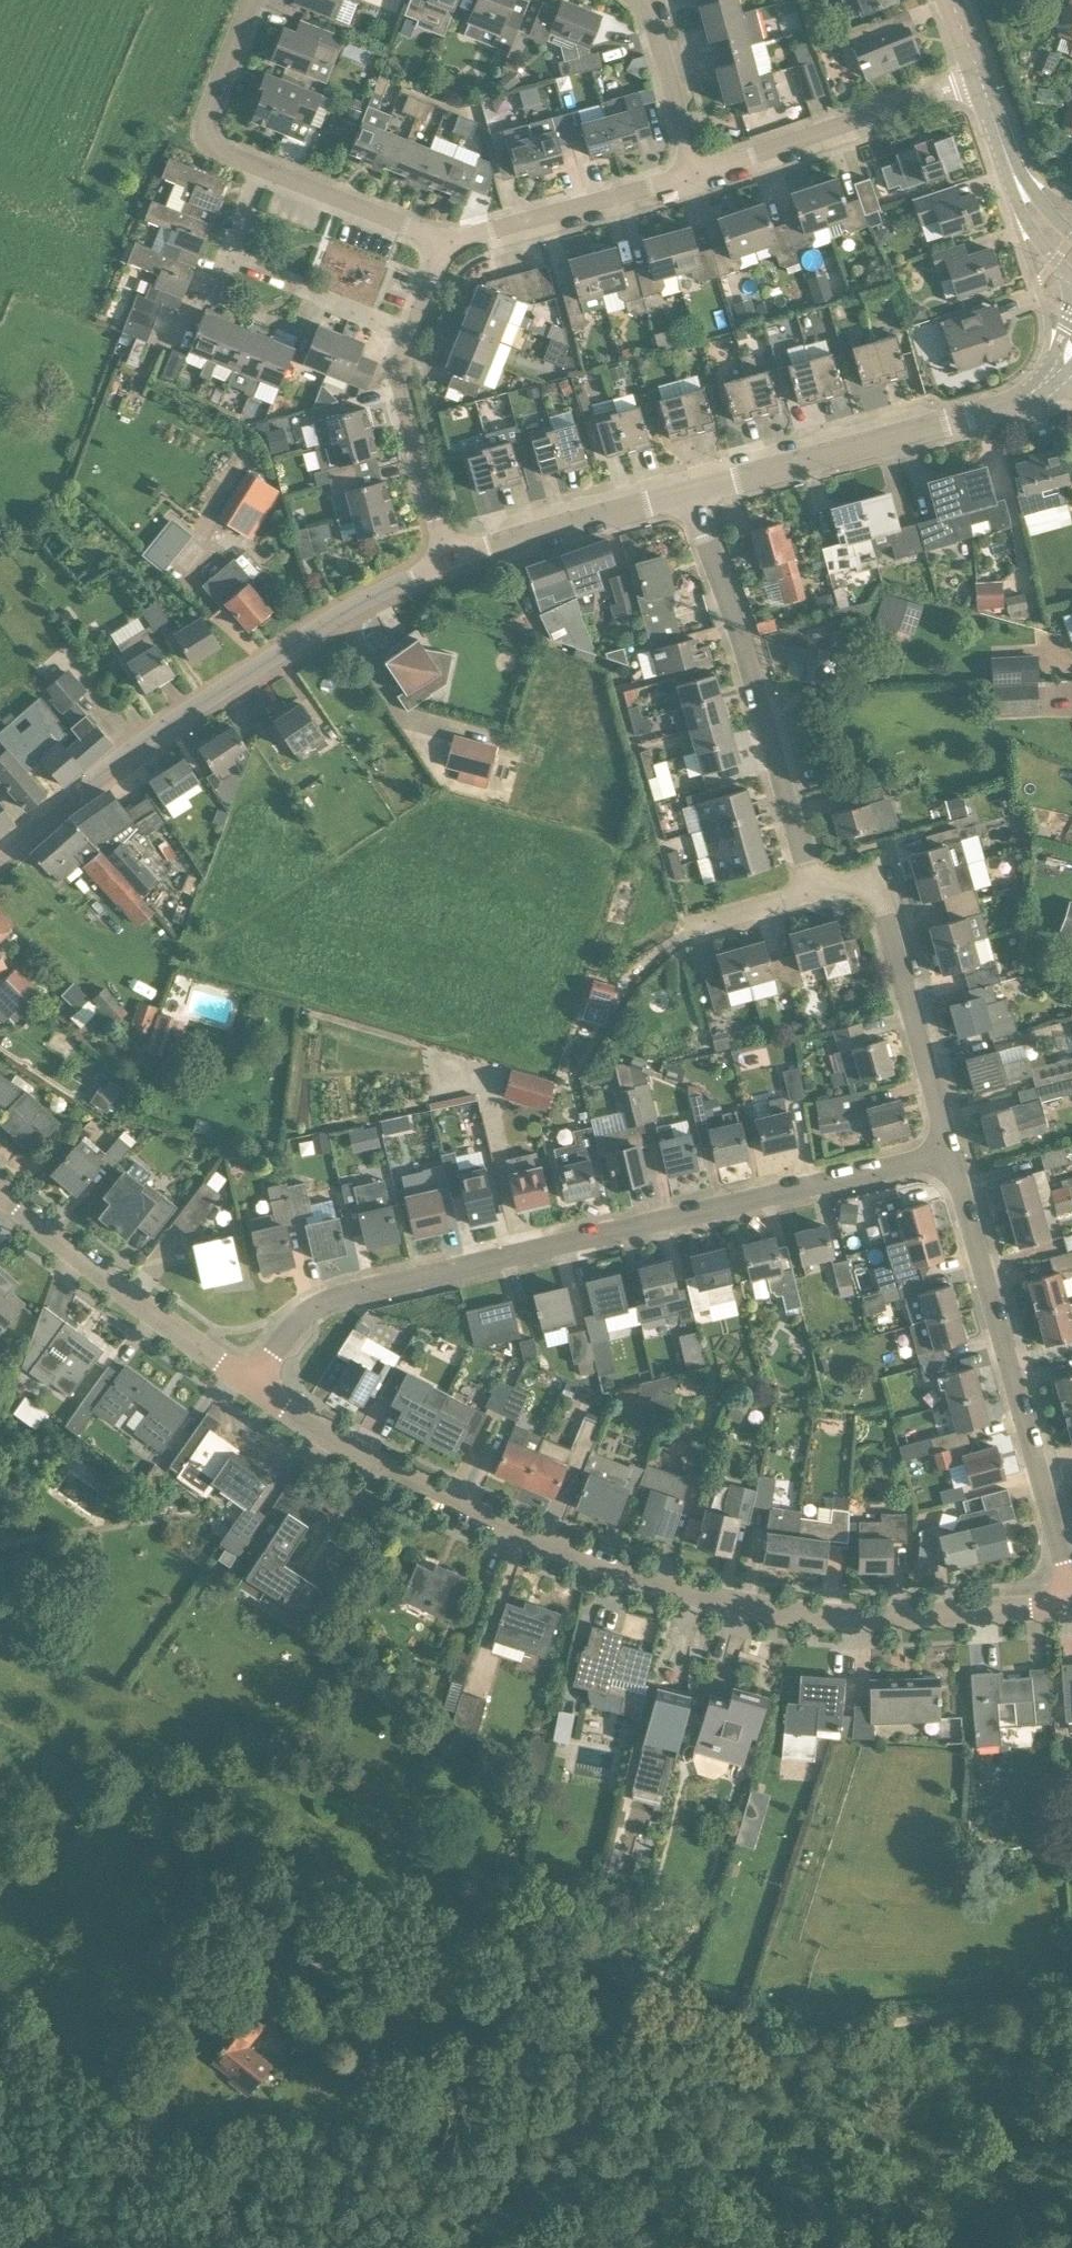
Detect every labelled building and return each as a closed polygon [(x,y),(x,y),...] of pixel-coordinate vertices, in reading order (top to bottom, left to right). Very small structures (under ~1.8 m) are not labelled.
[(358,3),(360,0),(295,0),(294,3),(350,25),(358,3)] [(402,14),(417,20),(422,9),(440,16),(448,20),(452,11),(457,0),(409,0),(402,14)] [(468,22),(497,34),(493,45),(509,52),(523,16),(509,10),(513,0),(477,0),(468,22)] [(741,14),(737,0),(710,0),(710,3),(699,6),(704,24),(741,14)] [(862,14),(895,1),(895,0),(857,0),(862,14)] [(601,18),(562,2),(559,9),(543,3),(530,35),(547,42),(551,32),(574,41),(578,58),(550,64),(554,78),(602,68),(599,53),(591,55),(589,47),(601,18)] [(1061,36),(1071,40),(1071,2),(1061,36)] [(765,41),(756,10),(741,14),(704,24),(709,43),(720,39),(724,52),(749,45),(765,41)] [(894,33),(888,18),(847,35),(865,78),(882,71),(883,73),(919,58),(907,27),(894,33)] [(343,37),(301,21),(297,33),(284,28),(271,61),(304,74),(315,46),(336,54),(343,37)] [(720,86),(757,77),(749,45),(724,52),(727,65),(715,68),(720,86)] [(800,66),(812,62),(809,53),(796,57),(800,66)] [(805,99),(822,94),(812,62),(800,66),(795,68),(805,99)] [(508,90),(520,80),(512,70),(500,80),(508,90)] [(309,124),(321,95),(266,74),(257,99),(259,104),(252,121),(274,129),(277,127),(286,131),(292,117),(309,124)] [(773,74),(721,88),(728,118),(748,114),(751,130),(770,122),(766,109),(780,106),(773,74)] [(382,97),(389,80),(380,77),(373,93),(382,97)] [(477,99),(491,95),(487,81),(473,85),(477,99)] [(615,156),(627,153),(625,146),(638,143),(636,139),(650,136),(646,122),(637,91),(600,101),(605,117),(615,156)] [(407,114),(416,118),(423,101),(414,98),(407,114)] [(425,121),(432,105),(423,101),(416,118),(425,121)] [(580,124),(577,110),(564,113),(572,142),(584,139),(589,156),(601,153),(603,159),(615,156),(605,117),(580,124)] [(541,176),(553,173),(551,166),(563,163),(559,146),(572,142),(564,113),(527,124),(541,176)] [(452,132),(462,136),(468,119),(459,115),(452,132)] [(470,139),(477,122),(468,119),(462,136),(470,139)] [(370,168),(385,131),(362,122),(349,153),(361,158),(359,164),(370,168)] [(541,176),(527,124),(490,134),(497,163),(510,159),(515,176),(527,173),(529,179),(541,176)] [(395,171),(407,140),(385,131),(370,168),(381,173),(384,167),(395,171)] [(963,167),(953,136),(934,142),(933,139),(913,145),(914,148),(895,155),(902,176),(921,170),(925,182),(945,176),(944,173),(963,167)] [(415,186),(430,149),(407,140),(395,171),(406,176),(404,182),(415,186)] [(440,189),(452,158),(430,149),(415,186),(427,191),(429,185),(440,189)] [(217,213),(224,196),(221,195),(227,182),(169,158),(161,178),(175,183),(166,206),(189,216),(194,204),(217,213)] [(478,159),(475,167),(452,158),(440,189),(451,194),(449,200),(461,204),(469,185),(485,192),(492,174),(490,163),(478,159)] [(868,226),(864,215),(859,199),(845,204),(837,179),(813,186),(827,226),(831,238),(845,234),(846,230),(850,232),(868,226)] [(854,184),(859,199),(864,215),(880,210),(869,179),(854,184)] [(795,251),(812,245),(815,239),(813,231),(827,226),(813,186),(790,194),(798,219),(785,224),(795,251)] [(959,198),(955,186),(913,200),(921,226),(938,220),(943,236),(981,224),(972,194),(959,198)] [(189,216),(166,206),(152,201),(144,220),(176,233),(172,243),(168,241),(162,254),(192,266),(197,254),(200,256),(207,238),(204,237),(209,224),(189,216)] [(772,228),(763,203),(740,211),(754,251),(767,246),(770,254),(776,257),(779,265),(785,267),(799,262),(795,251),(785,224),(772,228)] [(720,277),(739,270),(742,263),(740,256),(754,251),(740,211),(717,219),(725,244),(711,249),(720,277)] [(697,253),(690,227),(666,234),(677,274),(691,270),(693,278),(700,282),(720,277),(711,249),(697,253)] [(643,297),(661,292),(662,296),(681,290),(677,274),(666,234),(642,240),(649,266),(636,269),(643,297)] [(150,284),(145,298),(161,305),(178,311),(182,298),(189,281),(187,280),(192,266),(162,254),(135,243),(127,263),(159,276),(155,285),(150,284)] [(967,256),(963,244),(930,254),(935,268),(947,264),(957,297),(1001,283),(990,249),(967,256)] [(622,273),(615,247),(591,254),(602,294),(617,290),(619,298),(625,302),(627,311),(633,315),(646,311),(643,297),(636,269),(622,273)] [(572,330),(587,326),(583,313),(587,312),(590,306),(588,298),(602,294),(591,254),(568,260),(574,286),(561,290),(572,330)] [(533,270),(540,298),(554,294),(547,266),(533,270)] [(527,301),(540,298),(533,270),(520,273),(527,301)] [(823,272),(809,277),(817,297),(831,292),(823,272)] [(522,303),(527,301),(520,273),(486,282),(485,287),(478,284),(470,306),(507,322),(515,300),(522,303)] [(132,308),(156,318),(161,305),(145,298),(137,295),(132,308)] [(957,373),(1012,354),(995,303),(939,322),(957,373)] [(498,342),(507,322),(470,306),(461,327),(498,342)] [(132,308),(127,319),(152,329),(156,318),(132,308)] [(212,360),(228,321),(205,312),(189,351),(207,359),(212,360)] [(518,326),(547,337),(551,328),(522,317),(518,326)] [(152,329),(127,319),(122,332),(147,342),(152,329)] [(228,321),(212,360),(216,362),(213,370),(211,376),(227,383),(234,369),(250,330),(228,321)] [(568,346),(563,329),(552,324),(551,328),(547,337),(553,340),(568,346)] [(325,373),(341,334),(318,325),(307,353),(294,348),(290,359),(325,373)] [(490,363),(498,342),(461,327),(453,348),(490,363)] [(250,330),(234,369),(227,383),(227,385),(245,392),(248,385),(251,376),(256,378),(272,339),(250,330)] [(366,390),(377,363),(359,356),(364,343),(341,334),(325,373),(366,390)] [(884,380),(906,374),(895,335),(873,341),(884,380)] [(279,388),(290,359),(294,348),(272,339),(256,378),(260,380),(257,389),(255,395),(271,401),(277,387),(279,388)] [(569,346),(568,346),(553,340),(545,360),(567,369),(575,367),(574,359),(565,356),(569,346)] [(861,386),(884,380),(873,341),(851,347),(861,386)] [(624,360),(638,356),(635,346),(621,351),(624,360)] [(481,385),(490,363),(453,348),(444,370),(453,374),(448,387),(451,388),(464,393),(475,397),(480,385),(481,385)] [(175,383),(186,355),(172,350),(161,378),(175,383)] [(819,397),(842,391),(832,353),(809,359),(819,397)] [(207,359),(204,367),(213,370),(216,362),(212,360),(207,359)] [(797,403),(819,397),(809,359),(786,365),(797,403)] [(612,382),(627,377),(624,365),(608,370),(612,382)] [(213,370),(204,367),(200,376),(209,380),(211,376),(213,370)] [(756,415),(778,409),(767,370),(744,376),(756,415)] [(251,376),(248,385),(257,389),(260,380),(256,378),(251,376)] [(733,421),(756,415),(744,376),(722,382),(733,421)] [(566,396),(573,391),(566,379),(558,383),(566,396)] [(257,389),(248,385),(245,392),(244,394),(253,397),(255,395),(257,389)] [(460,403),(464,393),(451,388),(447,398),(460,403)] [(691,433),(713,427),(703,388),(680,394),(691,433)] [(669,439),(691,433),(680,394),(658,400),(669,439)] [(340,415),(336,402),(310,410),(313,423),(325,419),(332,443),(371,432),(365,408),(340,415)] [(627,451),(650,445),(639,406),(616,412),(627,451)] [(605,457),(627,451),(616,412),(594,418),(605,457)] [(288,443),(297,441),(291,418),(283,420),(288,443)] [(563,468),(585,462),(574,424),(552,430),(563,468)] [(540,475),(563,468),(552,430),(529,436),(540,475)] [(371,432),(332,443),(314,448),(320,470),(316,471),(319,485),(329,483),(356,475),(353,463),(378,456),(371,432)] [(498,486),(521,480),(510,441),(488,448),(498,486)] [(476,492),(498,486),(488,448),(465,454),(476,492)] [(1024,493),(1067,482),(1057,449),(1055,449),(1057,454),(1017,464),(1024,493)] [(994,502),(984,469),(953,477),(966,523),(967,538),(972,537),(971,528),(970,524),(988,520),(991,532),(1011,527),(1009,519),(1003,499),(994,502)] [(360,488),(356,475),(329,483),(333,496),(345,492),(352,516),(391,505),(384,481),(360,488)] [(924,551),(967,538),(966,523),(953,477),(928,484),(937,517),(916,523),(923,551),(924,550),(924,551)] [(220,516),(247,532),(265,506),(237,489),(220,516)] [(897,528),(888,495),(858,503),(871,551),(891,545),(895,559),(915,554),(915,553),(923,551),(916,523),(897,528)] [(875,569),(871,551),(858,503),(832,510),(841,543),(822,548),(828,574),(857,566),(859,572),(875,569)] [(358,540),(397,529),(391,505),(352,516),(358,540)] [(162,570),(191,534),(175,521),(146,558),(162,570)] [(783,540),(778,524),(752,532),(762,567),(766,582),(779,579),(785,602),(804,597),(794,559),(794,558),(789,538),(783,540)] [(300,559),(313,555),(306,528),(293,532),(300,559)] [(575,597),(605,588),(599,570),(616,565),(607,541),(562,556),(575,597)] [(596,655),(580,615),(581,614),(575,597),(562,556),(525,568),(536,599),(541,614),(539,615),(547,630),(557,625),(559,630),(566,627),(576,648),(596,655)] [(251,624),(274,604),(254,579),(233,557),(202,583),(221,606),(226,602),(251,624)] [(663,608),(660,593),(671,591),(661,557),(629,567),(630,572),(641,611),(650,645),(681,636),(672,605),(663,608)] [(614,618),(641,611),(630,572),(610,578),(617,604),(611,605),(614,618)] [(978,610),(1005,608),(1003,581),(976,583),(978,610)] [(1024,592),(1005,596),(1008,612),(1028,608),(1024,592)] [(909,601),(883,593),(875,621),(900,629),(909,601)] [(155,633),(171,623),(157,601),(141,611),(155,633)] [(218,645),(200,617),(187,625),(186,622),(172,631),(174,633),(191,662),(218,645)] [(774,620),(757,624),(760,635),(777,630),(774,620)] [(172,674),(154,645),(145,629),(117,646),(127,662),(127,661),(145,690),(172,674)] [(695,648),(692,638),(650,650),(656,675),(710,661),(706,645),(695,648)] [(407,711),(431,695),(442,688),(449,654),(424,649),(418,639),(384,661),(404,692),(397,696),(407,711)] [(627,666),(623,648),(605,653),(606,658),(627,666)] [(1038,654),(991,656),(992,658),(992,683),(1039,682),(1038,654)] [(816,683),(820,668),(809,665),(805,680),(816,683)] [(94,725),(84,713),(73,702),(85,692),(67,672),(48,688),(54,695),(50,698),(72,726),(70,728),(77,738),(70,745),(87,764),(111,743),(95,725),(94,725)] [(682,708),(721,697),(714,674),(676,685),(682,708)] [(1038,687),(993,689),(994,711),(1039,709),(1038,687)] [(68,746),(43,719),(52,712),(37,693),(3,722),(35,759),(37,757),(62,786),(87,764),(70,745),(68,746)] [(689,730),(727,719),(721,697),(682,708),(689,730)] [(321,736),(300,704),(275,721),(295,753),(301,763),(328,745),(322,735),(321,736)] [(631,721),(640,719),(637,706),(627,708),(631,721)] [(634,734),(644,732),(640,719),(631,721),(634,734)] [(695,751),(733,740),(727,719),(689,730),(695,751)] [(247,747),(233,726),(213,739),(211,736),(199,743),(201,746),(199,748),(217,775),(234,763),(242,776),(250,754),(246,748),(247,747)] [(702,774),(740,763),(733,740),(695,751),(702,774)] [(489,779),(496,754),(452,742),(445,767),(459,771),(457,780),(472,785),(475,775),(489,779)] [(26,809),(44,794),(7,750),(0,756),(0,779),(26,809)] [(644,766),(653,764),(650,750),(640,753),(644,766)] [(188,799),(202,790),(198,784),(199,783),(183,758),(150,780),(165,804),(184,793),(188,799)] [(647,779),(657,776),(653,764),(644,766),(647,779)] [(854,798),(835,806),(842,831),(876,822),(879,831),(894,828),(884,795),(887,795),(884,779),(851,788),(854,798)] [(741,790),(739,781),(685,797),(688,806),(695,804),(718,883),(776,866),(772,852),(766,854),(758,829),(765,827),(757,800),(751,802),(747,789),(741,790)] [(125,813),(108,792),(70,817),(113,866),(127,856),(120,848),(138,829),(144,836),(165,822),(149,797),(125,813)] [(952,817),(968,813),(964,795),(947,799),(952,817)] [(15,824),(0,804),(0,835),(15,824)] [(120,872),(113,866),(70,817),(31,852),(49,874),(51,873),(59,882),(82,863),(84,865),(82,867),(138,928),(155,913),(147,903),(120,872)] [(916,878),(968,864),(958,828),(926,836),(930,849),(909,855),(916,878)] [(676,880),(685,877),(678,851),(669,854),(676,880)] [(978,901),(975,888),(968,864),(916,878),(923,902),(943,896),(947,909),(978,901)] [(936,951),(973,941),(966,919),(981,915),(978,901),(947,909),(950,922),(930,927),(936,951)] [(1071,901),(1061,934),(1071,938),(1071,901)] [(11,931),(11,929),(14,927),(0,912),(0,941),(11,931)] [(842,941),(836,920),(813,927),(823,963),(827,979),(864,969),(856,938),(842,941)] [(789,990),(804,986),(800,970),(823,963),(813,927),(789,933),(795,955),(781,958),(789,990)] [(988,937),(973,941),(936,951),(943,975),(964,969),(967,982),(969,989),(975,987),(985,985),(983,977),(999,973),(995,960),(988,937)] [(769,962),(764,941),(740,947),(755,1000),(789,990),(781,958),(769,962)] [(714,1011),(731,1006),(755,1000),(740,947),(716,954),(722,975),(705,980),(714,1011)] [(2,977),(9,972),(7,968),(0,956),(0,978),(2,977)] [(34,1006),(44,995),(17,968),(5,979),(27,999),(34,1006)] [(11,1017),(27,999),(5,979),(2,977),(0,978),(0,1020),(4,1024),(11,1017)] [(616,985),(595,980),(595,979),(584,1016),(604,1022),(616,985)] [(86,1022),(99,1009),(73,983),(61,996),(86,1022)] [(998,1002),(981,1007),(975,987),(969,989),(958,992),(961,1003),(952,1006),(960,1035),(987,1027),(990,1039),(1017,1032),(1011,1010),(1010,1011),(1007,1000),(998,1002)] [(116,1025),(128,1014),(105,988),(93,999),(116,1025)] [(148,1038),(157,1008),(139,1002),(132,1022),(137,1024),(134,1034),(148,1038)] [(150,1050),(173,1057),(183,1021),(160,1015),(150,1050)] [(866,1045),(860,1022),(833,1030),(838,1051),(834,1053),(839,1072),(843,1071),(847,1084),(860,1081),(860,1082),(892,1074),(883,1041),(866,1045)] [(716,1052),(732,1048),(728,1032),(712,1036),(716,1052)] [(1063,1035),(1063,1050),(1071,1050),(1071,1035),(1063,1035)] [(1037,1085),(1071,1076),(1071,1057),(1045,1064),(1032,1067),(1029,1057),(1001,1063),(998,1051),(967,1060),(975,1091),(1007,1082),(1007,1083),(1034,1075),(1037,1085)] [(632,1130),(644,1127),(630,1066),(623,1064),(615,1065),(621,1089),(617,1090),(626,1129),(596,1136),(601,1158),(608,1157),(615,1184),(631,1180),(632,1184),(645,1181),(632,1130)] [(645,1073),(630,1066),(644,1127),(659,1123),(649,1083),(647,1083),(645,1073)] [(790,1102),(804,1098),(801,1068),(784,1072),(790,1102)] [(555,1081),(512,1070),(504,1099),(547,1110),(555,1081)] [(61,1123),(26,1090),(0,1073),(0,1102),(11,1109),(3,1118),(14,1128),(11,1131),(31,1149),(29,1151),(30,1152),(42,1138),(44,1140),(61,1123)] [(1042,1101),(1071,1093),(1071,1076),(1037,1085),(1041,1099),(1042,1101)] [(709,1128),(699,1087),(687,1085),(701,1144),(711,1142),(716,1164),(747,1157),(739,1120),(738,1121),(736,1110),(721,1114),(723,1124),(709,1128)] [(108,1112),(117,1097),(105,1090),(96,1104),(108,1112)] [(867,1109),(863,1093),(862,1091),(817,1100),(821,1131),(870,1123),(875,1140),(908,1131),(899,1101),(867,1109)] [(786,1110),(783,1097),(768,1100),(771,1113),(756,1117),(764,1153),(765,1153),(765,1152),(794,1145),(795,1146),(796,1146),(787,1110),(786,1110)] [(1044,1115),(1046,1115),(1042,1101),(1041,1099),(1011,1107),(980,1115),(981,1116),(982,1116),(990,1147),(989,1147),(990,1148),(1020,1140),(1020,1139),(1048,1131),(1044,1115)] [(673,1136),(671,1124),(657,1127),(668,1175),(698,1168),(689,1133),(673,1136)] [(594,1136),(592,1127),(572,1131),(575,1144),(555,1148),(566,1199),(596,1192),(592,1176),(603,1174),(599,1158),(601,1158),(596,1136),(594,1136)] [(107,1156),(101,1163),(111,1171),(135,1142),(123,1132),(105,1154),(107,1156)] [(99,1164),(101,1163),(107,1156),(105,1154),(99,1149),(97,1152),(82,1140),(78,1144),(52,1174),(76,1194),(100,1165),(99,1164)] [(1046,1171),(1069,1164),(1065,1148),(1041,1155),(1046,1171)] [(441,1155),(443,1165),(449,1192),(461,1189),(469,1224),(473,1223),(473,1226),(493,1222),(492,1219),(496,1218),(483,1164),(458,1170),(454,1152),(441,1155)] [(539,1165),(537,1152),(506,1158),(509,1173),(510,1172),(518,1210),(548,1203),(539,1165)] [(102,1198),(110,1205),(101,1217),(114,1228),(112,1229),(116,1232),(117,1230),(125,1237),(137,1222),(153,1235),(151,1238),(152,1238),(176,1208),(145,1184),(152,1174),(134,1159),(102,1198)] [(449,1192),(443,1165),(422,1169),(423,1171),(401,1176),(406,1195),(416,1236),(446,1229),(439,1198),(450,1195),(449,1192)] [(1011,1217),(1043,1208),(1033,1173),(1014,1179),(1014,1180),(1002,1183),(1011,1217)] [(305,1182),(287,1187),(294,1219),(313,1215),(305,1182)] [(187,1228),(214,1193),(202,1183),(175,1219),(187,1228)] [(295,1223),(294,1219),(287,1187),(286,1183),(267,1187),(273,1213),(250,1219),(263,1273),(293,1266),(284,1226),(295,1223)] [(357,1196),(354,1186),(342,1189),(353,1237),(364,1234),(367,1247),(368,1246),(368,1244),(382,1241),(382,1243),(398,1240),(386,1189),(357,1196)] [(1071,1199),(1071,1197),(1071,1196),(1069,1187),(1062,1188),(1052,1191),(1055,1204),(1071,1199)] [(903,1209),(900,1197),(877,1203),(877,1202),(874,1203),(875,1205),(885,1243),(934,1230),(927,1203),(903,1209)] [(1071,1212),(1071,1199),(1055,1204),(1058,1216),(1071,1212)] [(851,1223),(859,1209),(850,1203),(842,1218),(851,1223)] [(1032,1245),(1052,1240),(1043,1208),(1011,1217),(1019,1247),(1032,1244),(1032,1245)] [(315,1259),(345,1252),(336,1217),(307,1223),(315,1259)] [(803,1265),(833,1258),(825,1226),(796,1233),(803,1265)] [(885,1243),(892,1268),(896,1286),(923,1279),(919,1266),(943,1259),(934,1230),(885,1243)] [(204,1285),(239,1277),(230,1237),(195,1245),(204,1285)] [(783,1281),(782,1274),(773,1238),(743,1245),(752,1281),(767,1278),(770,1292),(780,1290),(785,1311),(801,1307),(795,1278),(783,1281)] [(693,1312),(694,1312),(710,1308),(709,1308),(735,1301),(730,1281),(723,1249),(692,1257),(696,1276),(685,1279),(688,1292),(693,1312)] [(1061,1272),(1071,1269),(1071,1251),(1049,1258),(1053,1273),(1060,1272),(1061,1272)] [(838,1288),(853,1284),(847,1261),(832,1265),(838,1288)] [(677,1295),(670,1263),(639,1270),(647,1302),(636,1305),(640,1323),(666,1317),(668,1324),(681,1321),(681,1322),(695,1319),(694,1312),(693,1312),(688,1292),(677,1295)] [(2,1328),(24,1302),(12,1292),(19,1284),(0,1268),(0,1325),(2,1328)] [(1069,1302),(1061,1272),(1060,1272),(1053,1273),(1041,1277),(1041,1278),(1028,1282),(1036,1311),(1069,1302)] [(588,1329),(591,1343),(609,1340),(603,1313),(625,1307),(618,1275),(587,1282),(595,1314),(585,1316),(588,1329)] [(923,1279),(896,1286),(901,1299),(904,1299),(912,1325),(909,1326),(957,1313),(950,1285),(927,1291),(923,1279)] [(896,1286),(881,1290),(885,1304),(901,1299),(896,1286)] [(547,1346),(568,1342),(567,1334),(565,1325),(574,1323),(565,1288),(535,1295),(547,1346)] [(484,1346),(521,1337),(512,1300),(466,1311),(474,1344),(484,1346)] [(1069,1302),(1036,1311),(1046,1346),(1059,1342),(1060,1344),(1071,1340),(1071,1301),(1069,1302)] [(104,1350),(66,1322),(44,1306),(33,1334),(24,1360),(33,1366),(36,1362),(55,1376),(50,1382),(70,1397),(104,1350)] [(921,1368),(946,1360),(943,1347),(965,1341),(957,1313),(909,1326),(917,1354),(921,1367),(921,1368)] [(372,1328),(359,1320),(352,1329),(366,1337),(372,1328)] [(349,1364),(335,1389),(361,1403),(377,1375),(388,1381),(395,1369),(375,1358),(360,1349),(366,1337),(352,1329),(336,1356),(349,1364)] [(595,1359),(591,1343),(588,1329),(567,1334),(568,1342),(573,1364),(577,1363),(590,1360),(595,1359)] [(523,1360),(538,1356),(534,1338),(519,1342),(523,1360)] [(591,1343),(595,1359),(613,1355),(609,1340),(591,1343)] [(688,1371),(706,1367),(703,1354),(685,1358),(688,1371)] [(590,1360),(577,1363),(580,1376),(593,1373),(590,1360)] [(950,1373),(946,1360),(921,1368),(911,1370),(915,1384),(940,1378),(947,1403),(980,1393),(972,1367),(950,1373)] [(145,1380),(127,1367),(120,1375),(109,1367),(82,1403),(95,1412),(113,1426),(133,1399),(150,1411),(134,1433),(158,1450),(186,1412),(144,1381),(145,1380)] [(446,1391),(408,1372),(392,1403),(403,1409),(396,1423),(424,1437),(446,1391)] [(1069,1374),(1069,1376),(1055,1380),(1064,1411),(1071,1409),(1071,1373),(1069,1374)] [(652,1400),(668,1407),(681,1374),(654,1381),(652,1400)] [(501,1415),(514,1387),(499,1380),(485,1407),(501,1415)] [(567,1381),(563,1391),(573,1395),(577,1385),(567,1381)] [(518,1422),(530,1394),(514,1387),(501,1415),(518,1422)] [(471,1444),(486,1414),(448,1393),(446,1391),(424,1437),(453,1452),(460,1438),(471,1444)] [(933,1453),(969,1444),(965,1430),(988,1424),(980,1393),(947,1403),(956,1432),(930,1438),(934,1452),(933,1453)] [(740,1425),(752,1404),(739,1396),(727,1417),(740,1425)] [(35,1431),(47,1415),(26,1399),(13,1415),(35,1431)] [(76,1437),(95,1412),(82,1403),(63,1427),(76,1437)] [(1064,1411),(1071,1441),(1071,1409),(1064,1411)] [(257,1509),(276,1480),(237,1453),(238,1451),(212,1432),(218,1422),(206,1414),(169,1467),(178,1474),(177,1477),(206,1497),(215,1485),(247,1507),(221,1544),(237,1556),(266,1515),(257,1509)] [(580,1474),(587,1457),(594,1440),(592,1439),(599,1422),(585,1416),(575,1439),(571,1449),(544,1437),(538,1453),(526,1484),(553,1496),(565,1467),(580,1474)] [(526,1484),(538,1453),(523,1448),(529,1432),(514,1425),(509,1440),(496,1472),(526,1484)] [(687,1470),(686,1476),(701,1481),(711,1449),(691,1442),(682,1469),(687,1470)] [(972,1453),(969,1444),(933,1453),(937,1470),(954,1466),(951,1457),(961,1454),(970,1486),(1004,1477),(995,1447),(972,1453)] [(637,1489),(645,1469),(630,1463),(626,1472),(587,1457),(580,1474),(590,1478),(585,1489),(584,1489),(582,1493),(584,1494),(579,1506),(614,1520),(625,1492),(635,1496),(637,1489)] [(141,1482),(150,1489),(164,1471),(155,1464),(141,1482)] [(668,1538),(687,1478),(646,1465),(645,1469),(637,1489),(651,1493),(648,1502),(640,1529),(668,1538)] [(753,1506),(769,1509),(771,1509),(776,1478),(759,1476),(756,1491),(753,1506)] [(749,1523),(753,1506),(756,1491),(730,1484),(723,1513),(707,1509),(698,1546),(729,1554),(738,1521),(749,1523)] [(943,1505),(967,1498),(963,1487),(940,1493),(943,1505)] [(283,1565),(318,1508),(287,1488),(259,1532),(251,1544),(263,1551),(247,1578),(243,1576),(237,1586),(259,1600),(265,1591),(300,1614),(307,1604),(325,1615),(340,1592),(359,1562),(329,1543),(310,1573),(306,1580),(283,1565)] [(980,1561),(1008,1554),(1000,1522),(1015,1519),(1007,1489),(980,1496),(984,1509),(968,1513),(980,1561)] [(848,1522),(848,1499),(833,1497),(830,1521),(799,1517),(794,1567),(825,1571),(829,1540),(847,1542),(847,1539),(848,1522)] [(799,1517),(799,1513),(771,1509),(769,1509),(768,1514),(762,1563),(794,1567),(799,1517)] [(859,1571),(891,1571),(891,1540),(907,1539),(906,1513),(881,1513),(881,1521),(859,1521),(848,1522),(847,1539),(859,1539),(859,1571)] [(980,1561),(968,1513),(960,1515),(954,1530),(938,1528),(921,1532),(919,1564),(930,1565),(946,1561),(948,1568),(980,1561)] [(443,1575),(417,1564),(401,1601),(450,1622),(469,1579),(446,1568),(443,1575)] [(534,1612),(506,1602),(496,1632),(493,1641),(545,1658),(560,1613),(536,1604),(534,1612)] [(592,1625),(585,1650),(582,1649),(571,1688),(622,1702),(619,1716),(634,1720),(643,1688),(648,1665),(607,1655),(614,1631),(592,1625)] [(464,1687),(474,1657),(458,1652),(449,1682),(464,1687)] [(1063,1669),(1063,1664),(1057,1665),(1058,1666),(1062,1666),(1066,1723),(1071,1722),(1071,1668),(1063,1669)] [(1051,1724),(1046,1668),(1029,1670),(1030,1677),(994,1680),(993,1673),(971,1674),(976,1747),(1001,1745),(998,1703),(1013,1702),(1016,1725),(1035,1723),(1035,1725),(1051,1724)] [(939,1695),(939,1675),(918,1676),(918,1686),(902,1687),(902,1685),(872,1687),(872,1710),(860,1710),(857,1738),(874,1738),(874,1724),(940,1722),(939,1701),(942,1701),(942,1695),(939,1695)] [(841,1715),(843,1680),(802,1677),(800,1699),(788,1699),(787,1704),(786,1704),(784,1732),(816,1735),(816,1737),(852,1740),(852,1738),(857,1738),(860,1710),(855,1710),(855,1705),(854,1705),(854,1716),(841,1715)] [(662,1798),(689,1696),(660,1689),(632,1789),(662,1798)] [(756,1739),(767,1699),(735,1689),(731,1702),(711,1696),(694,1752),(743,1766),(751,1737),(756,1739)] [(476,1741),(487,1702),(461,1694),(452,1725),(476,1741)] [(554,1742),(570,1745),(576,1715),(560,1712),(554,1742)] [(546,1774),(553,1746),(532,1741),(525,1769),(546,1774)] [(738,1840),(756,1845),(772,1791),(753,1786),(738,1840)] [(637,1861),(633,1879),(645,1882),(649,1864),(637,1861)] [(248,2097),(273,2064),(251,2047),(266,2028),(239,2006),(212,2041),(222,2049),(211,2063),(231,2078),(228,2081),(248,2097)]
